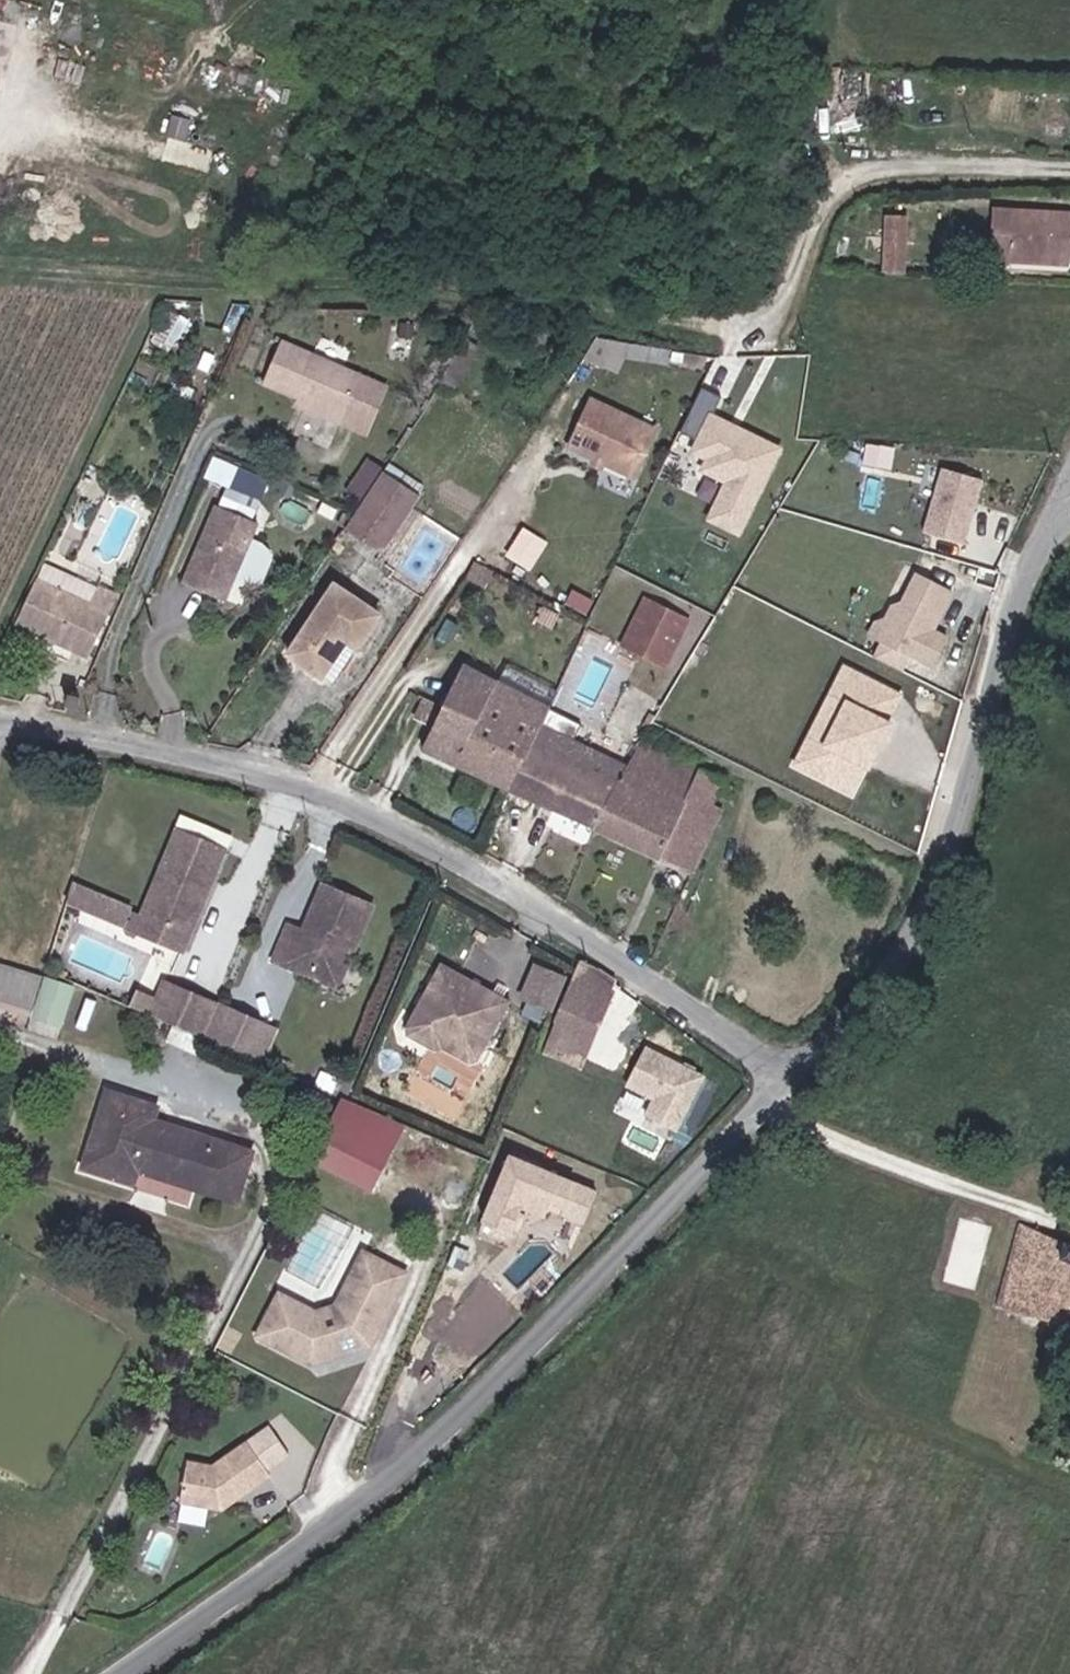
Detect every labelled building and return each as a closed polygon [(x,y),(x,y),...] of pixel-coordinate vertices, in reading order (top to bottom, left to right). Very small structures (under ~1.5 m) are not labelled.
[(1007,263),(1008,257),(1010,211),(992,210),(990,262),(1007,263)] [(1010,211),(1008,257),(1044,259),(1044,255),(1069,256),(1069,250),(1069,215),(1010,211)] [(884,220),(884,235),(904,235),(904,220),(884,220)] [(904,235),(884,235),(884,253),(902,254),(904,235)] [(902,254),(884,253),(883,268),(902,269),(902,254)] [(1069,258),(1069,256),(1044,255),(1044,259),(1008,257),(1007,263),(1069,266),(1069,258)] [(603,329),(590,348),(608,361),(625,335),(603,329)] [(296,406),(339,425),(360,375),(281,341),(262,385),(298,401),(296,406)] [(745,535),(786,441),(718,412),(739,364),(717,354),(684,430),(699,437),(693,450),(708,457),(703,470),(725,480),(708,519),(745,535)] [(385,386),(360,375),(339,425),(364,436),(385,386)] [(568,444),(632,474),(654,428),(590,398),(568,444)] [(969,541),(989,476),(946,463),(926,529),(969,541)] [(382,472),(344,529),(380,554),(419,497),(382,472)] [(212,512),(179,592),(220,609),(252,529),(212,512)] [(90,606),(98,588),(44,563),(36,581),(90,606)] [(883,616),(871,649),(938,673),(953,631),(942,627),(957,585),(913,569),(896,621),(883,616)] [(90,606),(36,581),(15,625),(87,659),(117,597),(98,588),(90,606)] [(288,654),(332,684),(378,616),(333,586),(288,654)] [(642,596),(618,647),(666,670),(690,620),(642,596)] [(846,660),(796,766),(862,797),(912,691),(846,660)] [(421,749),(507,790),(539,723),(547,706),(461,665),(421,749)] [(69,696),(67,707),(77,709),(79,698),(69,696)] [(539,723),(507,790),(594,830),(612,789),(626,767),(539,723)] [(612,789),(594,830),(691,873),(722,810),(714,804),(723,782),(643,741),(626,767),(612,789)] [(142,915),(189,934),(223,851),(176,832),(142,915)] [(350,940),(358,943),(374,906),(323,885),(304,930),(288,924),(272,961),(291,969),(295,960),(320,971),(341,962),(350,940)] [(183,949),(189,934),(142,915),(73,887),(67,902),(183,949)] [(295,960),(291,969),(340,988),(358,943),(350,940),(341,962),(320,971),(295,960)] [(606,1066),(635,998),(600,973),(581,963),(542,1054),(599,1080),(606,1066)] [(33,1012),(43,980),(0,967),(0,1002),(33,1012)] [(476,1053),(484,1051),(509,1003),(441,967),(414,1019),(416,1027),(443,1042),(449,1038),(476,1053)] [(522,999),(553,1012),(566,981),(535,969),(522,999)] [(47,972),(33,1015),(65,1026),(80,982),(47,972)] [(154,1016),(163,1019),(178,986),(168,983),(161,999),(154,1016)] [(219,1005),(178,986),(163,1019),(206,1038),(219,1005)] [(145,993),(138,1009),(154,1016),(161,999),(145,993)] [(622,1072),(650,1007),(635,998),(606,1066),(622,1072)] [(0,1002),(0,1020),(28,1028),(33,1012),(0,1002)] [(264,1025),(219,1005),(206,1038),(250,1057),(264,1025)] [(416,1027),(414,1019),(409,1029),(411,1037),(438,1052),(443,1048),(471,1062),(478,1061),(484,1051),(476,1053),(449,1038),(443,1042),(416,1027)] [(282,1033),(264,1025),(250,1057),(268,1065),(282,1033)] [(655,1098),(647,1113),(683,1130),(711,1072),(649,1042),(628,1085),(655,1098)] [(107,1091),(82,1169),(133,1185),(137,1173),(235,1205),(252,1153),(152,1121),(157,1107),(107,1091)] [(343,1097),(330,1122),(396,1151),(407,1125),(343,1097)] [(330,1122),(309,1163),(378,1193),(396,1151),(330,1122)] [(519,1150),(490,1217),(526,1232),(536,1209),(585,1230),(604,1187),(519,1150)] [(1020,1223),(997,1308),(1069,1328),(1069,1245),(1020,1223)] [(279,1294),(258,1336),(311,1364),(368,1346),(405,1275),(364,1254),(336,1307),(315,1313),(279,1294)] [(211,1465),(186,1461),(180,1500),(220,1507),(268,1474),(246,1441),(211,1465)]
